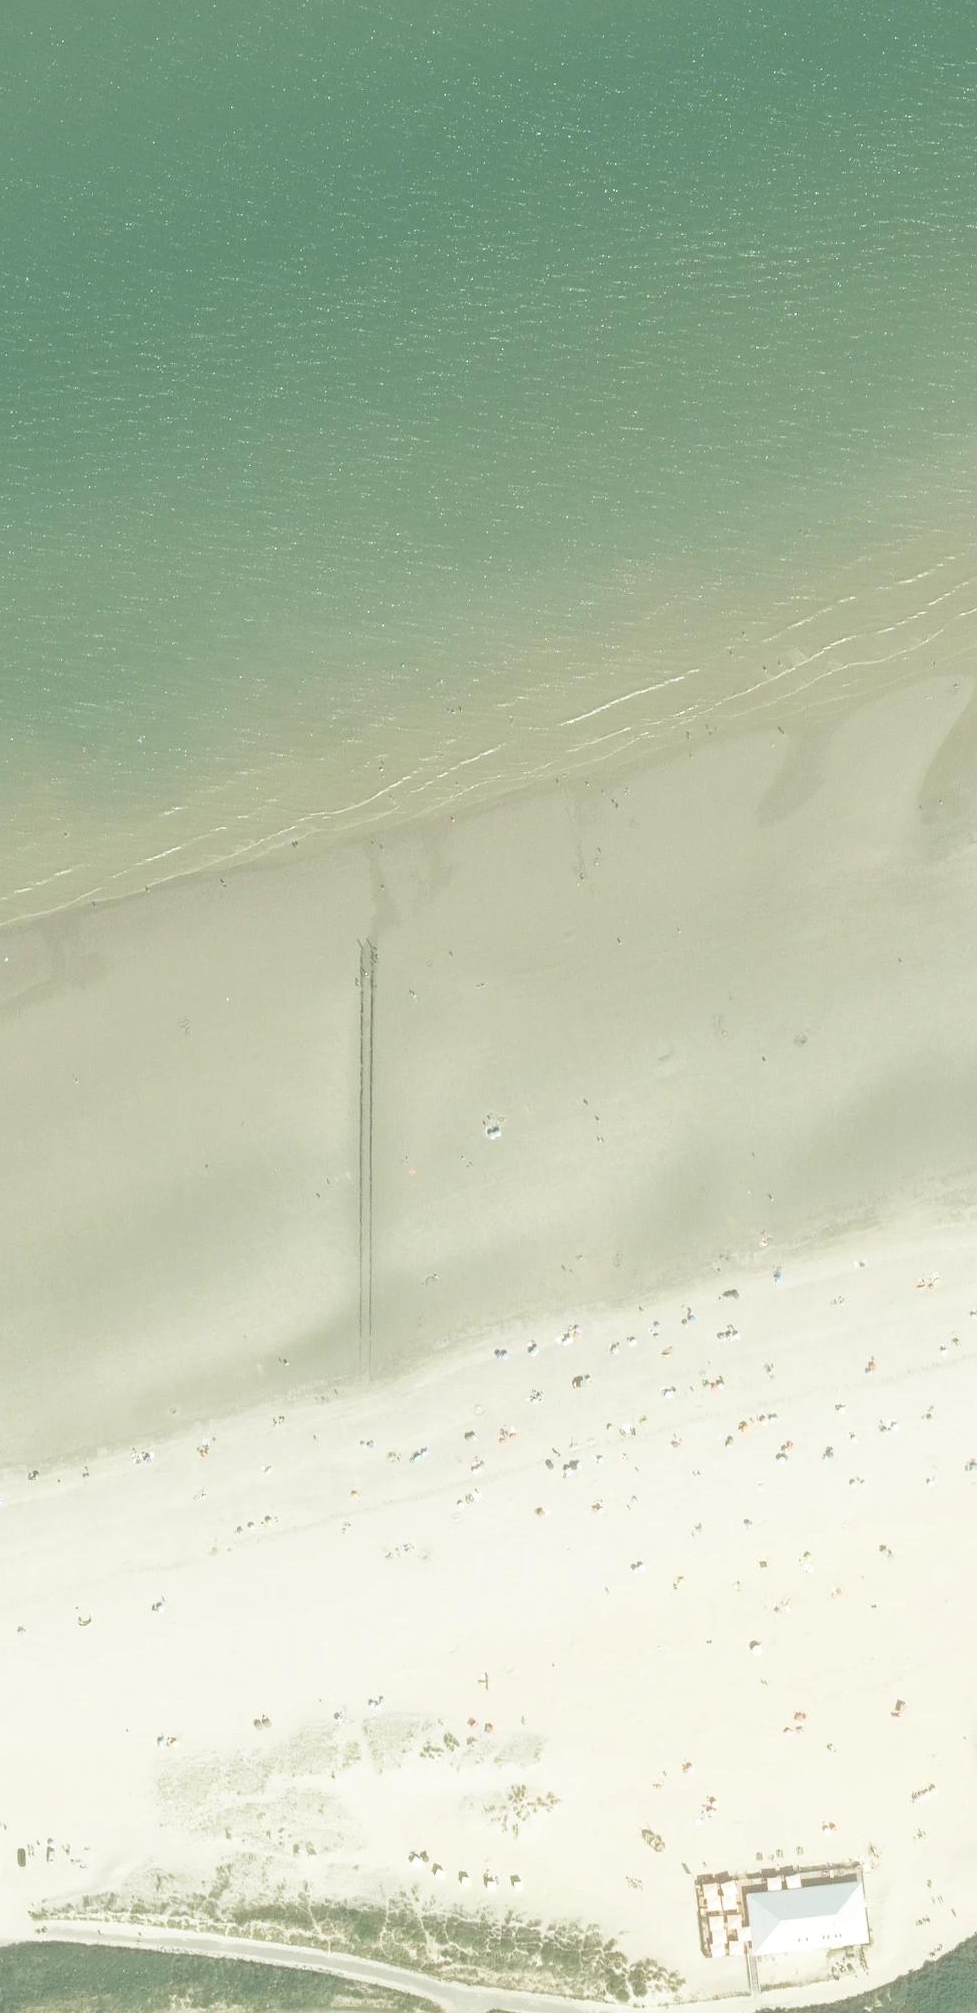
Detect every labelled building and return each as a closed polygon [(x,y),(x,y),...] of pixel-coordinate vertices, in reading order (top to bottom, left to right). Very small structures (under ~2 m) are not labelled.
[(752,1953),(866,1941),(859,1882),(746,1894),(752,1953)]
